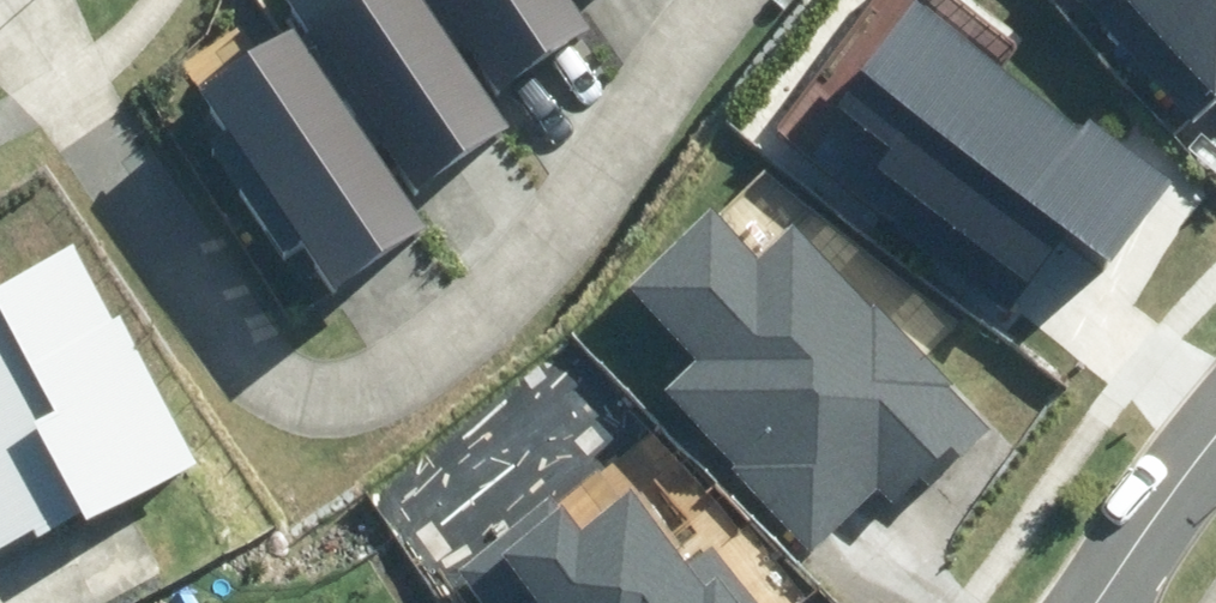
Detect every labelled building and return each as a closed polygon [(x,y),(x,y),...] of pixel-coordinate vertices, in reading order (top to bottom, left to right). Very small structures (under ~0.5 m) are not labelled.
[(417,187),(510,126),(459,48),(426,0),(293,0),(311,27),(303,32),(378,146),(386,141),(417,187)] [(499,88),(592,27),(574,0),(426,0),(459,48),(469,42),(499,88)] [(1193,114),(1215,93),(1215,0),(1086,0),(1193,114)] [(862,196),(1014,307),(1064,238),(1101,265),(1169,173),(1095,119),(1086,130),(917,7),(840,112),(894,152),(862,196)] [(302,233),(333,279),(426,218),(378,146),(303,32),(297,23),(204,84),(227,119),(214,128),(289,242),(302,233)] [(664,391),(814,548),(877,489),(893,506),(923,478),(931,486),(991,430),(795,224),(759,258),(710,206),(630,282),(701,357),(664,391)] [(35,528),(40,536),(82,514),(86,522),(201,460),(120,312),(112,317),(73,245),(0,285),(0,547),(35,528)] [(710,546),(687,564),(631,494),(584,531),(553,493),(455,571),(482,602),(756,602),(710,546)]
